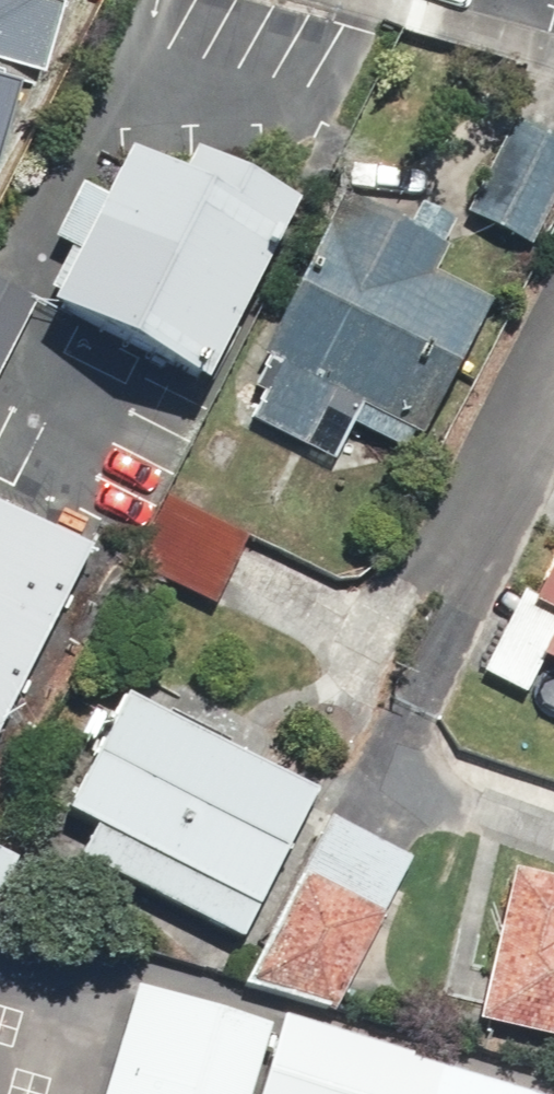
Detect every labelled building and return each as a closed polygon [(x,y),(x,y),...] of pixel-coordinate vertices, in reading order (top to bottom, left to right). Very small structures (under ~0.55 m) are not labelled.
[(1,197),(38,63),(63,70),(82,0),(0,0),(0,196),(1,197)] [(521,117),(471,219),(533,249),(553,206),(553,133),(521,117)] [(223,394),(327,221),(214,152),(194,185),(143,155),(58,294),(223,394)] [(447,263),(352,210),(239,413),(332,466),(362,412),(423,446),(501,307),(441,273),(447,263)] [(0,492),(0,769),(104,540),(0,492)] [(544,595),(523,584),(478,672),(553,711),(553,574),(544,595)] [(325,798),(129,695),(72,804),(103,820),(86,854),(250,940),(325,798)] [(410,856),(329,814),(242,979),(331,1007),(410,856)] [(514,873),(487,1030),(553,1041),(553,882),(514,873)] [(262,1023),(131,984),(97,1093),(240,1093),(262,1023)] [(273,1013),(250,1093),(531,1093),(273,1013)]
